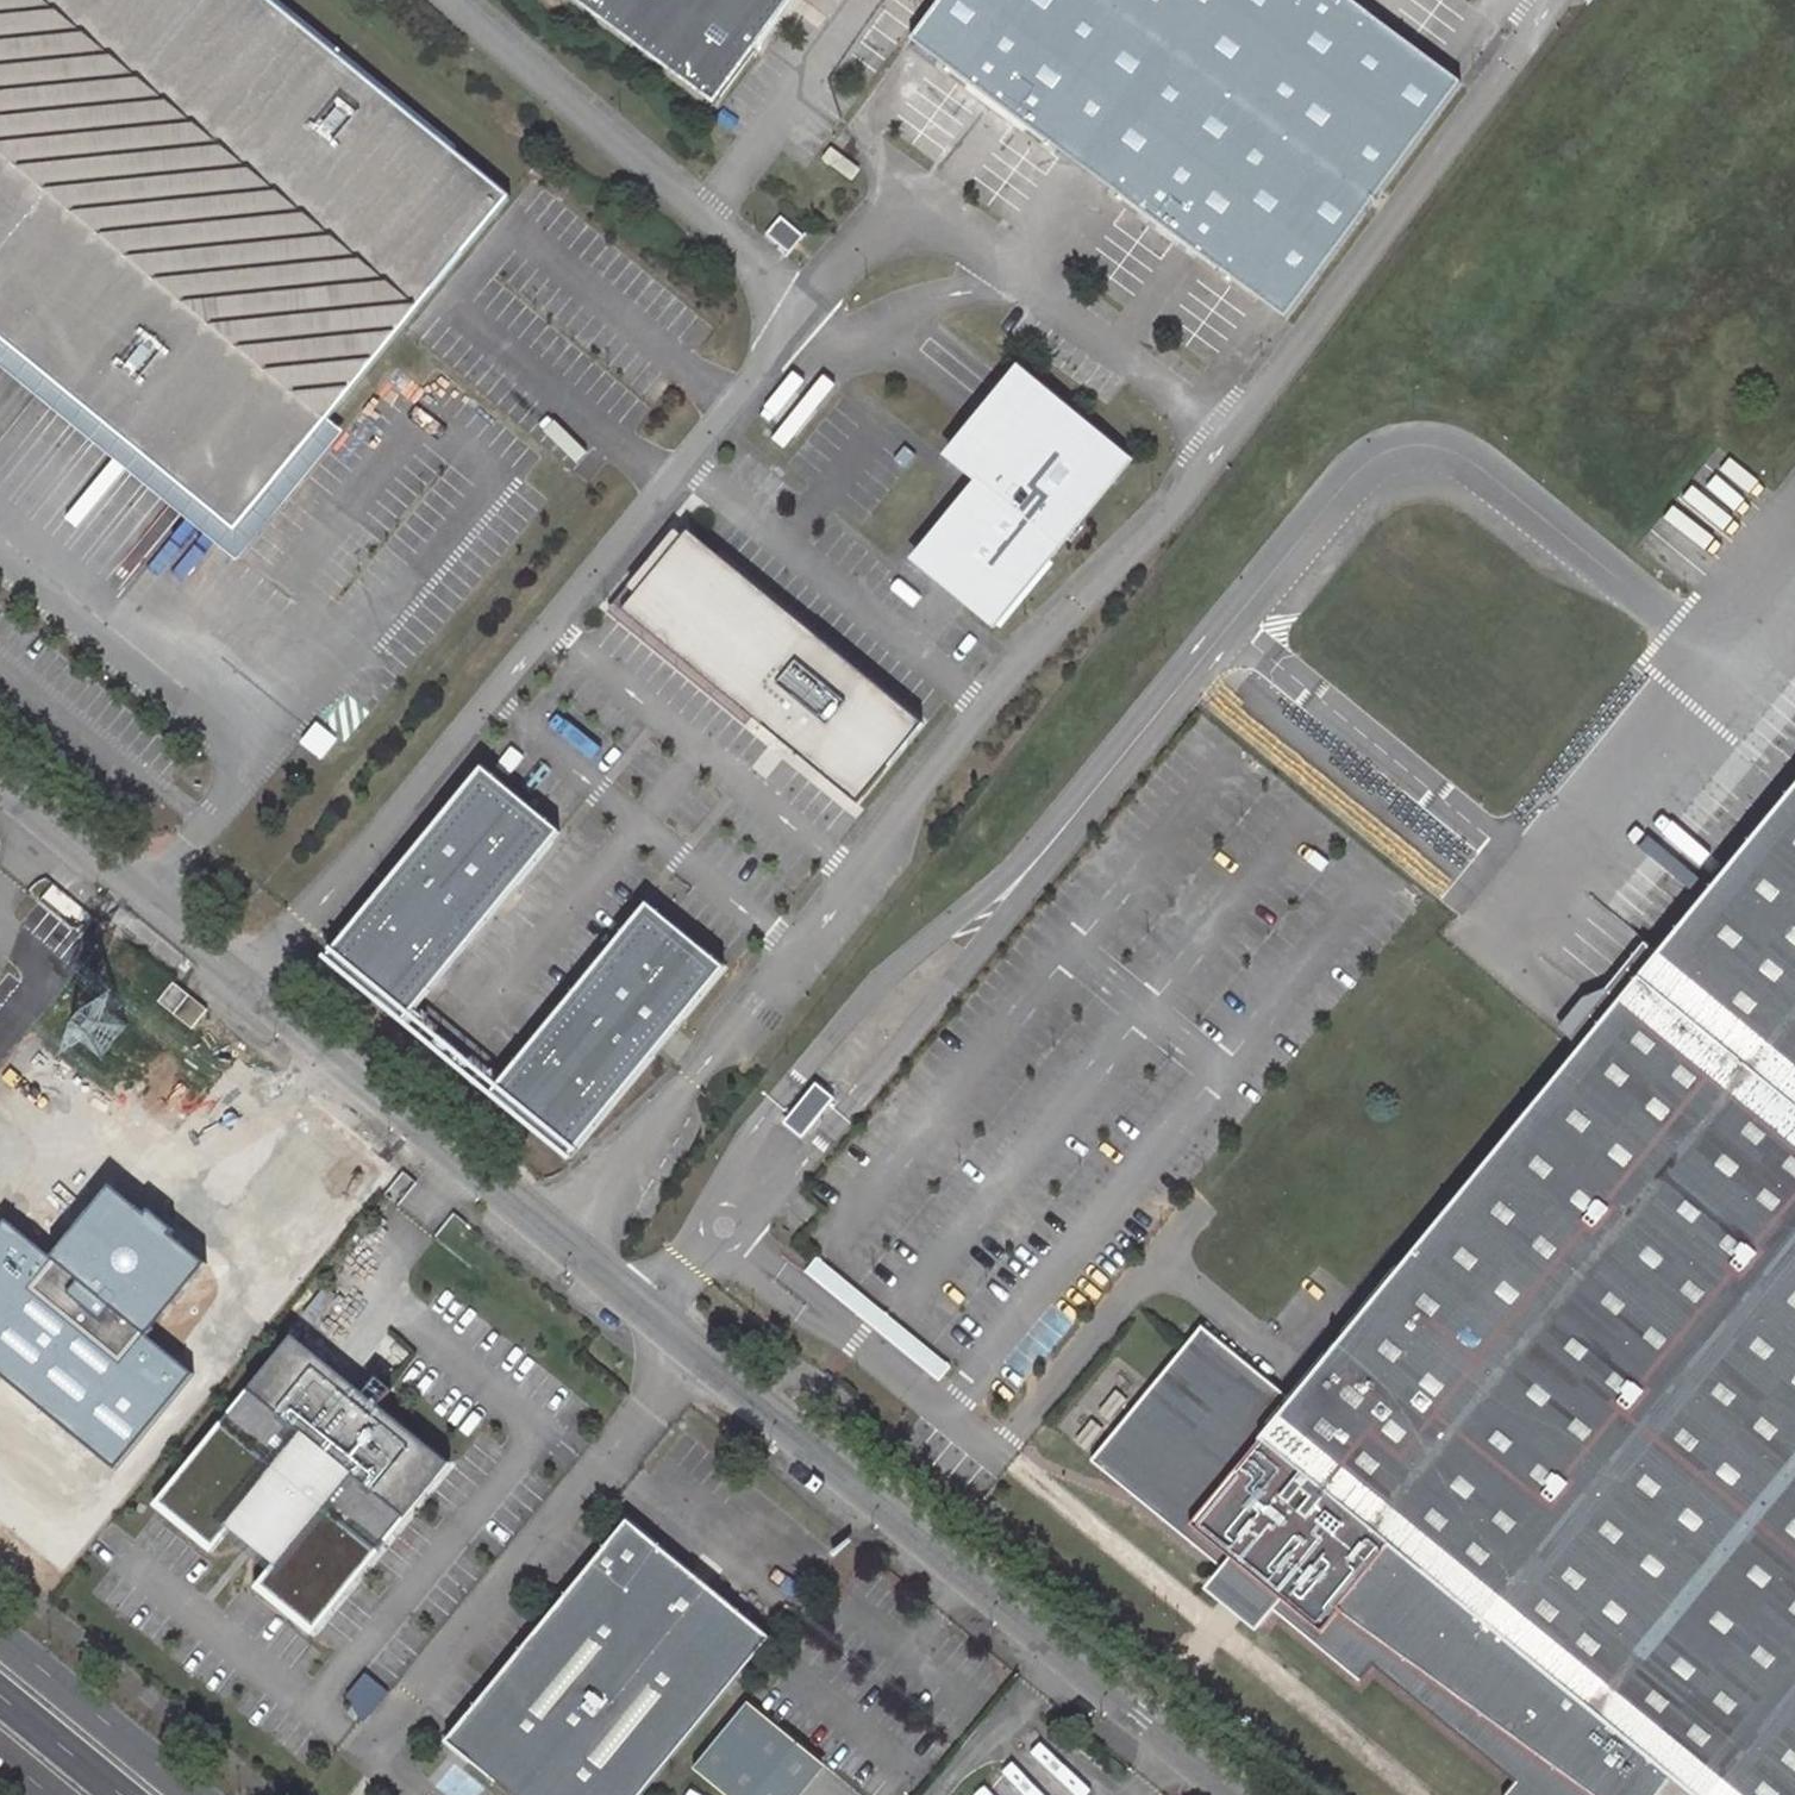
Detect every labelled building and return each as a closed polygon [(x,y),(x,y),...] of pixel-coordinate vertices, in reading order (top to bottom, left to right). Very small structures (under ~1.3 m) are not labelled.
[(241,529),(332,418),(514,196),(278,0),(0,0),(0,336),(241,529)] [(709,107),(789,0),(567,0),(709,107)] [(1355,0),(931,0),(906,34),(1284,311),(1458,76),(1355,0)] [(826,147),(818,159),(846,180),(855,169),(826,147)] [(784,219),(769,235),(791,254),(805,237),(784,219)] [(243,557),(308,479),(346,432),(332,418),(241,529),(0,336),(0,365),(243,557)] [(973,483),(902,562),(992,626),(1136,461),(1018,365),(942,457),(973,483)] [(923,724),(689,532),(621,611),(858,805),(923,724)] [(563,836),(482,769),(335,946),(323,960),(404,1027),(563,836)] [(1196,1327),(1086,1462),(1219,1570),(1227,1560),(1253,1582),(1274,1599),(1266,1609),(1355,1681),(1368,1665),(1510,1782),(1499,1794),(1794,1794),(1794,779),(1286,1401),(1196,1327)] [(726,968),(648,905),(502,1079),(489,1095),(569,1161),(726,968)] [(812,1085),(786,1117),(804,1133),(831,1101),(812,1085)] [(814,1261),(803,1274),(937,1383),(948,1370),(814,1261)] [(294,1339),(157,1504),(214,1550),(230,1530),(242,1516),(286,1553),(275,1567),(258,1587),(314,1633),(450,1467),(379,1409),(392,1393),(378,1380),(365,1397),(294,1339)] [(286,1553),(242,1516),(230,1530),(275,1567),(286,1553)] [(457,1727),(446,1741),(466,1757),(513,1794),(640,1794),(770,1635),(626,1519),(457,1727)] [(1219,1570),(1206,1585),(1254,1624),(1266,1609),(1274,1599),(1253,1582),(1227,1560),(1219,1570)] [(725,1794),(797,1794),(823,1762),(750,1701),(694,1770),(725,1794)]
